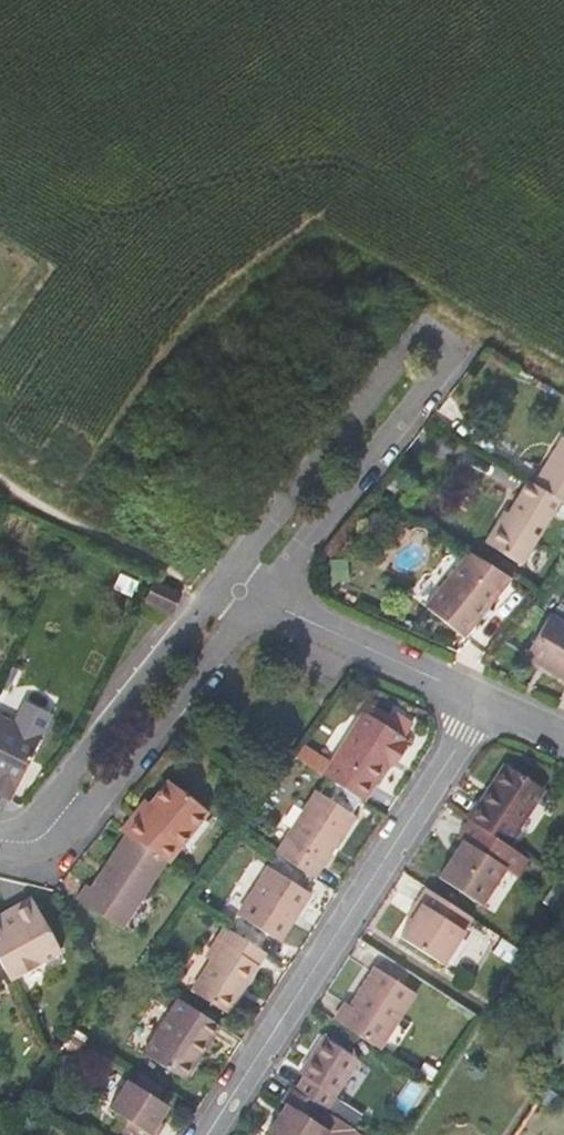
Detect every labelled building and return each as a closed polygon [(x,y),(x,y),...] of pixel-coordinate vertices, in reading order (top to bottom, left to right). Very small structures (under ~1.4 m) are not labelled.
[(558,437),(530,483),(558,500),(563,504),(563,440),(558,437)] [(530,483),(524,480),(498,523),(495,521),(482,541),(519,564),(558,500),(530,483)] [(510,578),(467,552),(421,609),(460,639),(510,578)] [(153,583),(144,601),(170,614),(179,595),(153,583)] [(548,614),(524,654),(563,678),(563,624),(548,614)] [(16,787),(26,766),(32,752),(46,724),(43,723),(49,708),(30,699),(24,713),(0,702),(0,780),(16,787)] [(361,801),(385,763),(389,756),(396,760),(405,745),(400,741),(402,738),(360,712),(320,775),(330,782),(361,801)] [(32,752),(26,766),(33,769),(39,755),(32,752)] [(396,760),(389,756),(385,763),(392,767),(396,760)] [(480,801),(478,800),(465,819),(468,820),(507,845),(519,826),(516,824),(541,786),(505,762),(480,801)] [(141,815),(135,810),(120,831),(124,833),(163,859),(170,864),(209,811),(167,780),(151,802),(141,815)] [(361,801),(330,782),(320,799),(350,818),(361,801)] [(350,818),(320,799),(312,794),(274,854),(312,879),(350,818)] [(144,797),(135,810),(141,815),(151,802),(144,797)] [(507,845),(468,820),(456,839),(460,842),(501,868),(515,876),(527,857),(507,845)] [(75,897),(119,925),(163,859),(124,833),(89,885),(85,882),(75,897)] [(478,903),(501,868),(460,842),(438,877),(478,903)] [(308,896),(266,869),(236,916),(272,939),(283,920),(290,924),(308,896)] [(471,917),(423,887),(414,901),(420,905),(410,919),(398,937),(440,964),(471,917)] [(1,923),(35,904),(30,896),(0,913),(0,920),(1,923)] [(410,919),(420,905),(414,901),(405,915),(410,919)] [(61,950),(35,904),(1,923),(0,920),(0,960),(10,977),(61,950)] [(290,924),(283,920),(272,939),(278,943),(290,924)] [(191,991),(225,1014),(265,954),(224,928),(214,942),(220,947),(191,991)] [(336,1021),(381,1049),(416,995),(374,968),(349,1006),(346,1004),(336,1021)] [(142,1053),(182,1080),(218,1025),(177,998),(142,1053)] [(301,1074),(305,1077),(295,1091),(324,1109),(356,1060),(323,1038),(301,1074)] [(156,1122),(167,1107),(127,1081),(108,1111),(126,1122),(118,1134),(148,1134),(156,1122)] [(354,1128),(324,1109),(295,1091),(291,1088),(274,1112),(279,1116),(266,1134),(350,1134),(354,1128)] [(331,1112),(357,1122),(362,1109),(336,1099),(331,1112)] [(148,1134),(156,1134),(162,1126),(156,1122),(148,1134)]
